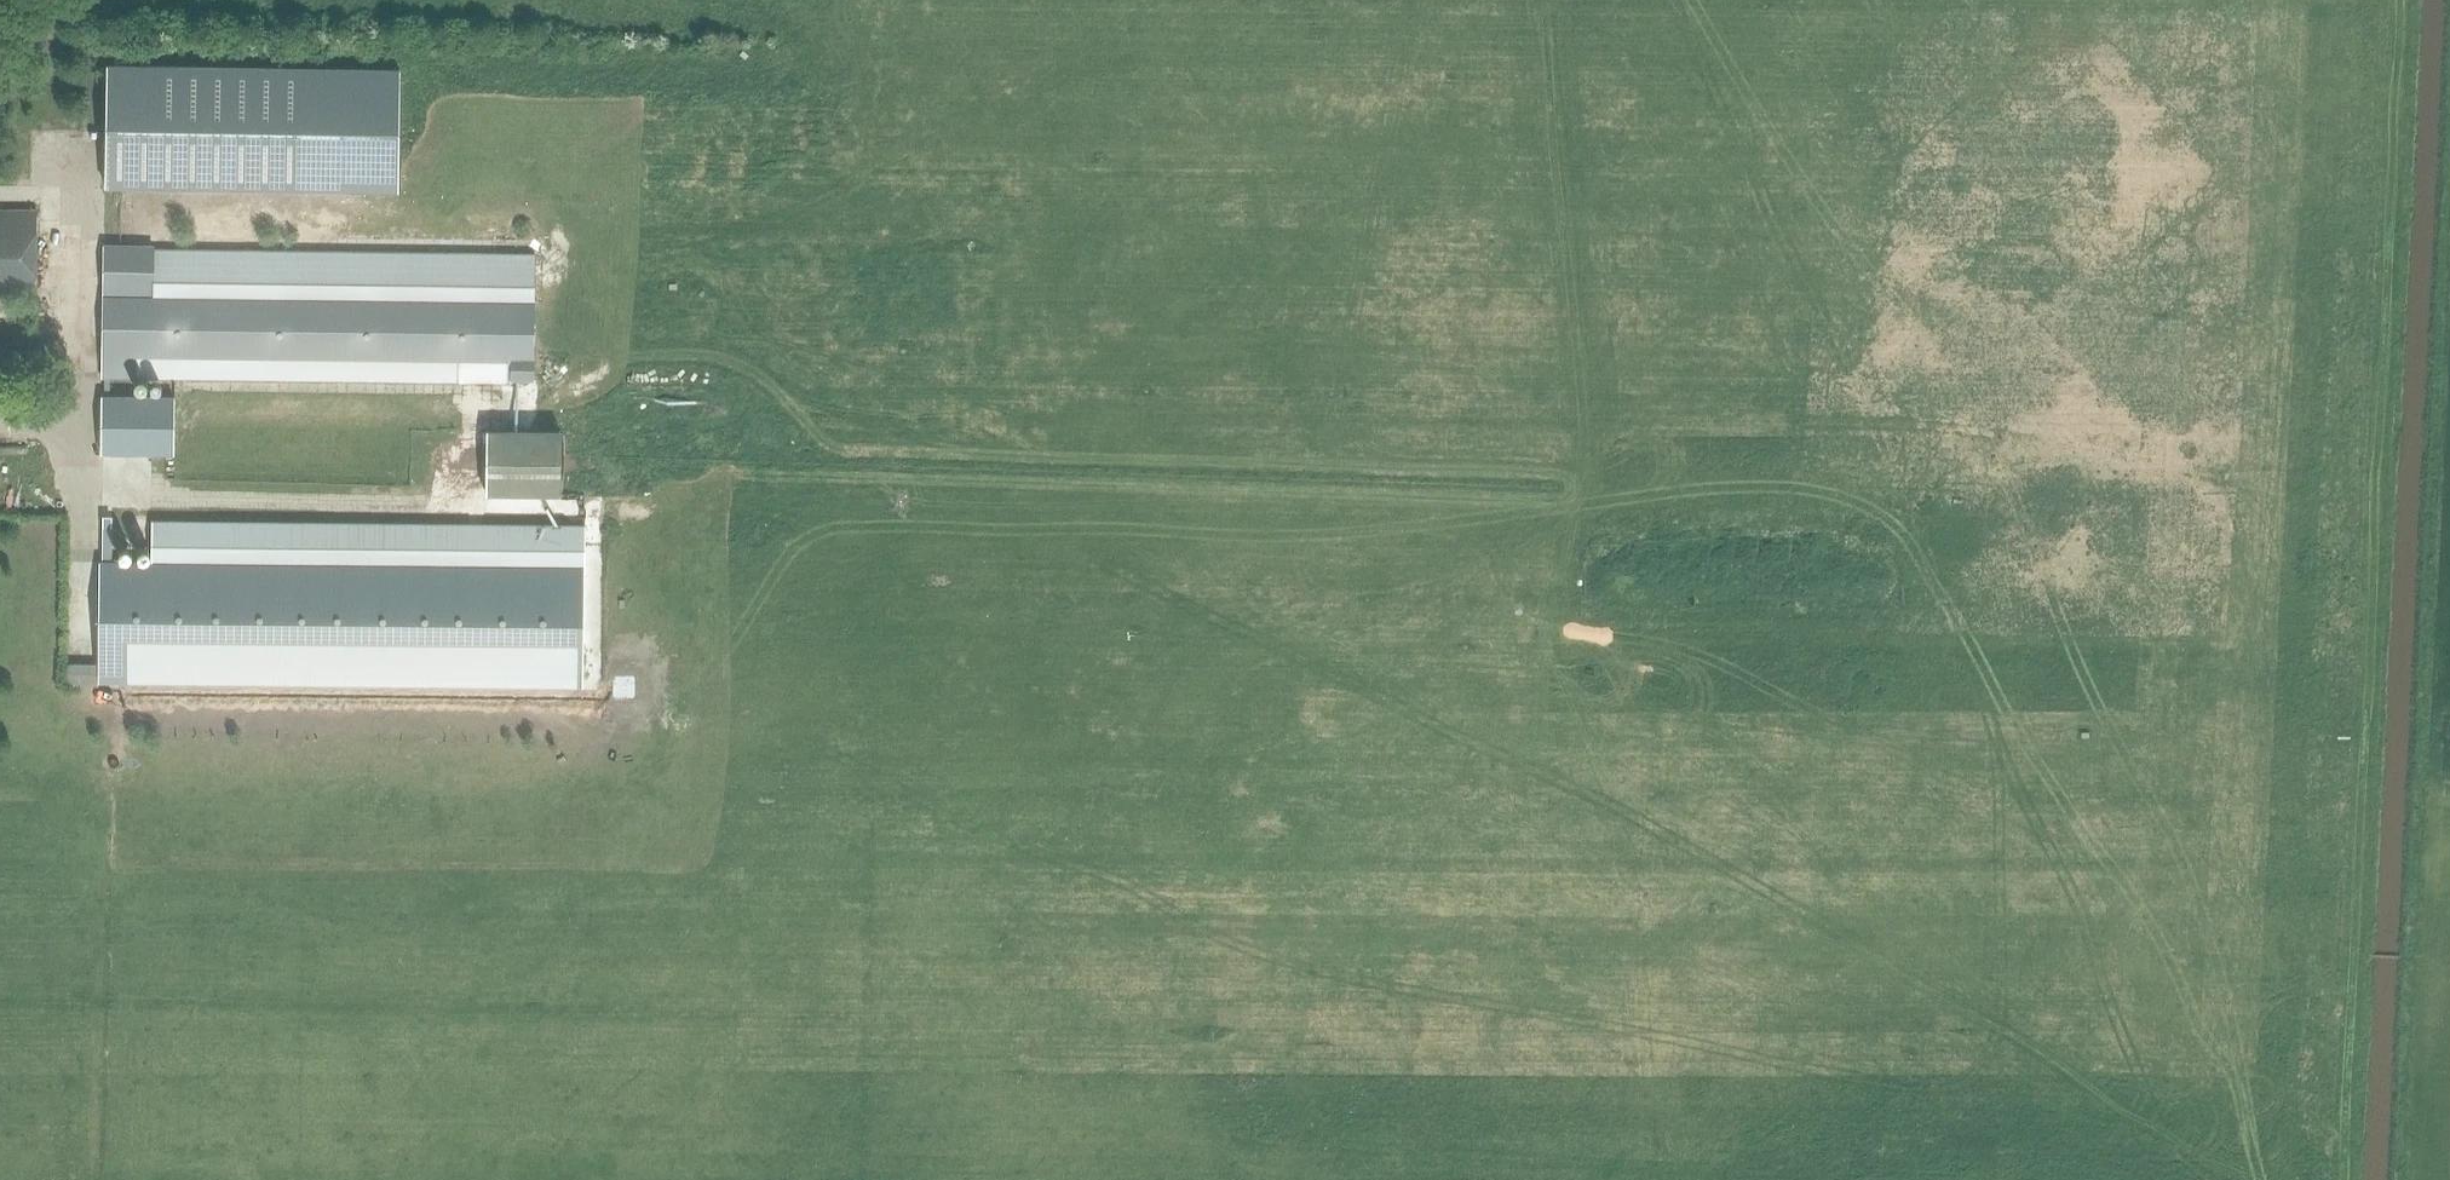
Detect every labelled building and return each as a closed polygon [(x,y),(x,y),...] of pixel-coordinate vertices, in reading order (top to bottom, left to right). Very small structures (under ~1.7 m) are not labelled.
[(398,182),(400,70),(108,65),(106,182),(106,188),(398,193),(398,182)] [(37,296),(37,211),(0,211),(0,296),(37,296)] [(104,277),(103,377),(132,378),(193,378),(512,382),(536,382),(537,250),(104,246),(104,277)] [(102,397),(101,455),(174,455),(175,397),(102,397)] [(561,434),(486,434),(486,495),(561,495),(561,434)] [(100,564),(99,676),(584,681),(585,569),(113,564),(114,517),(104,517),(103,564),(100,564)]
